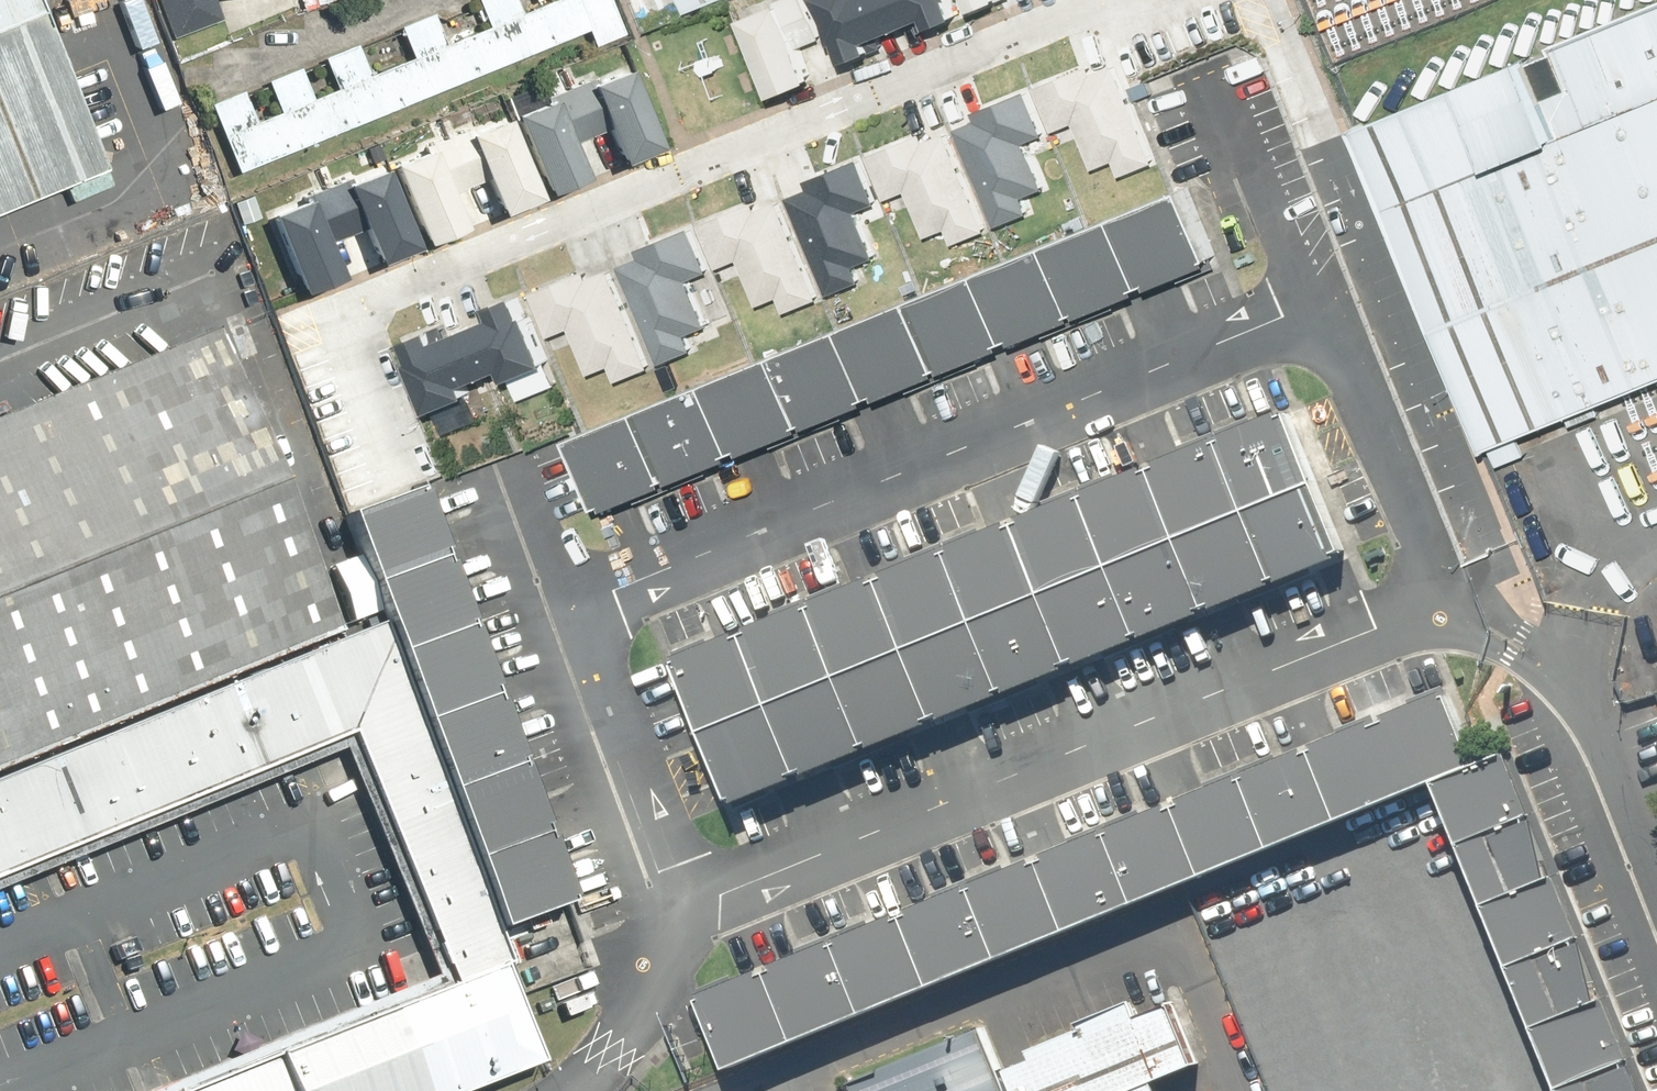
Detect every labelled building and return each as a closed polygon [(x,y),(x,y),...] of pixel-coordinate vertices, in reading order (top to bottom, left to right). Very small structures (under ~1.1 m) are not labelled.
[(104,159),(38,0),(0,0),(0,202),(104,159)] [(168,39),(221,22),(214,0),(155,0),(168,39)] [(255,122),(241,87),(207,101),(235,172),(587,31),(593,45),(623,33),(610,0),(548,0),(519,12),(514,0),(472,0),(483,27),(444,43),(431,11),(394,26),(407,57),(368,73),(356,41),(318,56),(331,89),(311,97),(298,64),(261,79),(275,114),(255,122)] [(296,11),(334,7),(333,0),(294,0),(296,11)] [(690,15),(720,0),(681,0),(690,15)] [(748,14),(778,88),(818,72),(806,43),(823,35),(809,0),(778,0),(778,1),(748,14)] [(851,56),(884,42),(880,33),(931,11),(935,20),(960,9),(956,0),(822,0),(839,39),(843,37),(851,56)] [(1656,378),(1656,6),(1360,127),(1492,446),(1656,378)] [(1087,55),(1034,76),(1054,127),(1077,118),(1095,164),(1116,156),(1120,167),(1154,153),(1115,57),(1091,67),(1087,55)] [(619,155),(657,139),(626,61),(591,75),(589,70),(541,89),(543,95),(515,106),(545,181),(581,167),(568,135),(605,121),(619,155)] [(1052,133),(1031,83),(979,104),(983,115),(959,125),(998,221),(1032,207),(1027,196),(1048,188),(1029,142),(1052,133)] [(499,205),(538,189),(506,111),(472,125),(469,119),(421,139),(423,145),(396,156),(426,231),(461,217),(448,185),(485,171),(499,205)] [(922,119),(869,140),(889,190),(911,181),(930,227),(950,219),(955,230),(989,217),(950,121),(926,130),(922,119)] [(882,200),(862,150),(809,171),(814,182),(790,192),(829,288),(863,275),(858,263),(878,255),(860,209),(882,200)] [(381,251),(420,236),(388,158),(354,172),(351,166),(303,185),(305,192),(278,203),(308,278),(343,264),(330,232),(367,217),(381,251)] [(755,191),(702,212),(722,262),(745,254),(763,299),(783,291),(788,303),(822,289),(783,193),(759,202),(755,191)] [(1214,260),(1186,191),(1118,218),(1147,287),(1165,280),(1214,260)] [(714,267),(694,217),(642,238),(646,249),(622,259),(661,355),(695,342),(690,330),(710,322),(692,276),(714,267)] [(1147,287),(1118,218),(1051,246),(1079,315),(1132,293),(1147,287)] [(1079,315),(1051,246),(983,273),(1011,342),(1030,335),(1079,315)] [(587,261),(534,282),(555,333),(577,324),(595,369),(616,361),(620,373),(654,359),(615,263),(592,273),(587,261)] [(1011,342),(983,273),(916,301),(944,370),(996,348),(1011,342)] [(445,320),(411,334),(420,354),(416,355),(437,405),(477,388),(472,376),(509,360),(514,370),(555,353),(535,306),(530,308),(521,289),(496,299),(500,308),(449,330),(445,320)] [(944,370),(916,301),(848,328),(876,397),(893,390),(944,370)] [(341,632),(215,325),(0,413),(0,771),(341,632)] [(876,397),(848,328),(780,355),(809,425),(863,402),(876,397)] [(809,425),(780,355),(713,383),(741,452),(760,444),(809,425)] [(741,452),(713,383),(645,410),(673,480),(721,460),(741,452)] [(673,480),(645,410),(577,438),(606,507),(622,501),(673,480)] [(1248,512),(1317,485),(1287,413),(1272,419),(1219,441),(1248,512)] [(1180,540),(1248,512),(1219,441),(1167,462),(1151,468),(1180,540)] [(1112,568),(1180,540),(1151,468),(1137,474),(1083,496),(1112,568)] [(1333,562),(1346,557),(1317,485),(1248,512),(1278,584),(1333,562)] [(1044,595),(1112,568),(1083,496),(1030,517),(1015,523),(1044,595)] [(372,594),(447,566),(438,544),(421,498),(347,526),(372,594)] [(1225,605),(1278,584),(1248,512),(1180,540),(1210,612),(1225,605)] [(976,623),(1044,595),(1015,523),(1000,529),(946,551),(976,623)] [(1195,618),(1210,612),(1180,540),(1112,568),(1141,639),(1195,618)] [(908,650),(976,623),(946,551),(897,571),(878,579),(908,650)] [(397,662),(472,635),(452,579),(447,566),(372,594),(397,662)] [(1092,660),(1141,639),(1112,568),(1044,595),(1073,667),(1092,660)] [(839,678),(908,650),(878,579),(865,584),(810,606),(839,678)] [(1054,675),(1073,667),(1044,595),(976,623),(1005,695),(1054,675)] [(771,706),(839,678),(810,606),(765,625),(742,634),(771,706)] [(504,968),(382,623),(0,780),(0,880),(359,734),(458,987),(504,968)] [(955,715),(1005,695),(976,623),(908,650),(937,722),(955,715)] [(703,733),(771,706),(742,634),(728,640),(674,662),(703,733)] [(423,730),(497,702),(488,679),(472,635),(397,662),(423,730)] [(922,728),(937,722),(908,650),(839,678),(869,750),(922,728)] [(818,770),(869,750),(839,678),(771,706),(801,777),(818,770)] [(1315,747),(1345,821),(1481,767),(1451,693),(1434,700),(1329,742),(1315,747)] [(448,798),(522,771),(504,719),(497,702),(423,730),(448,798)] [(782,785),(801,777),(771,706),(703,733),(732,805),(782,785)] [(1247,775),(1277,849),(1345,821),(1315,747),(1292,756),(1247,775)] [(1538,812),(1516,757),(1442,787),(1464,842),(1538,812)] [(473,866),(548,839),(538,812),(522,771),(448,798),(473,866)] [(1178,802),(1208,876),(1277,849),(1247,775),(1195,796),(1178,802)] [(1110,830),(1140,903),(1208,876),(1178,802),(1160,809),(1110,830)] [(1563,875),(1538,812),(1464,842),(1489,904),(1563,875)] [(1042,857),(1072,931),(1140,903),(1110,830),(1058,850),(1042,857)] [(499,934),(573,907),(554,855),(548,839),(473,866),(499,934)] [(974,884),(1003,958),(1072,931),(1042,857),(1026,863),(974,884)] [(1586,932),(1563,875),(1489,904),(1512,961),(1586,932)] [(905,912),(935,986),(1003,958),(974,884),(920,906),(905,912)] [(837,939),(867,1013),(935,986),(905,912),(888,919),(837,939)] [(1611,993),(1586,932),(1512,961),(1537,1023),(1611,993)] [(769,967),(799,1040),(867,1013),(837,939),(784,961),(769,967)] [(700,994),(730,1068),(799,1040),(769,967),(757,971),(700,994)] [(543,1062),(504,968),(458,987),(203,1090),(473,1090),(543,1062)] [(1015,1090),(1174,1090),(1169,1078),(1202,1065),(1171,986),(1000,1054),(1015,1090)] [(1636,1057),(1611,993),(1537,1023),(1563,1085),(1636,1057)] [(989,1026),(857,1078),(862,1090),(1015,1090),(1000,1054),(989,1026)] [(1636,1057),(1563,1085),(1565,1090),(1650,1090),(1636,1057)]
